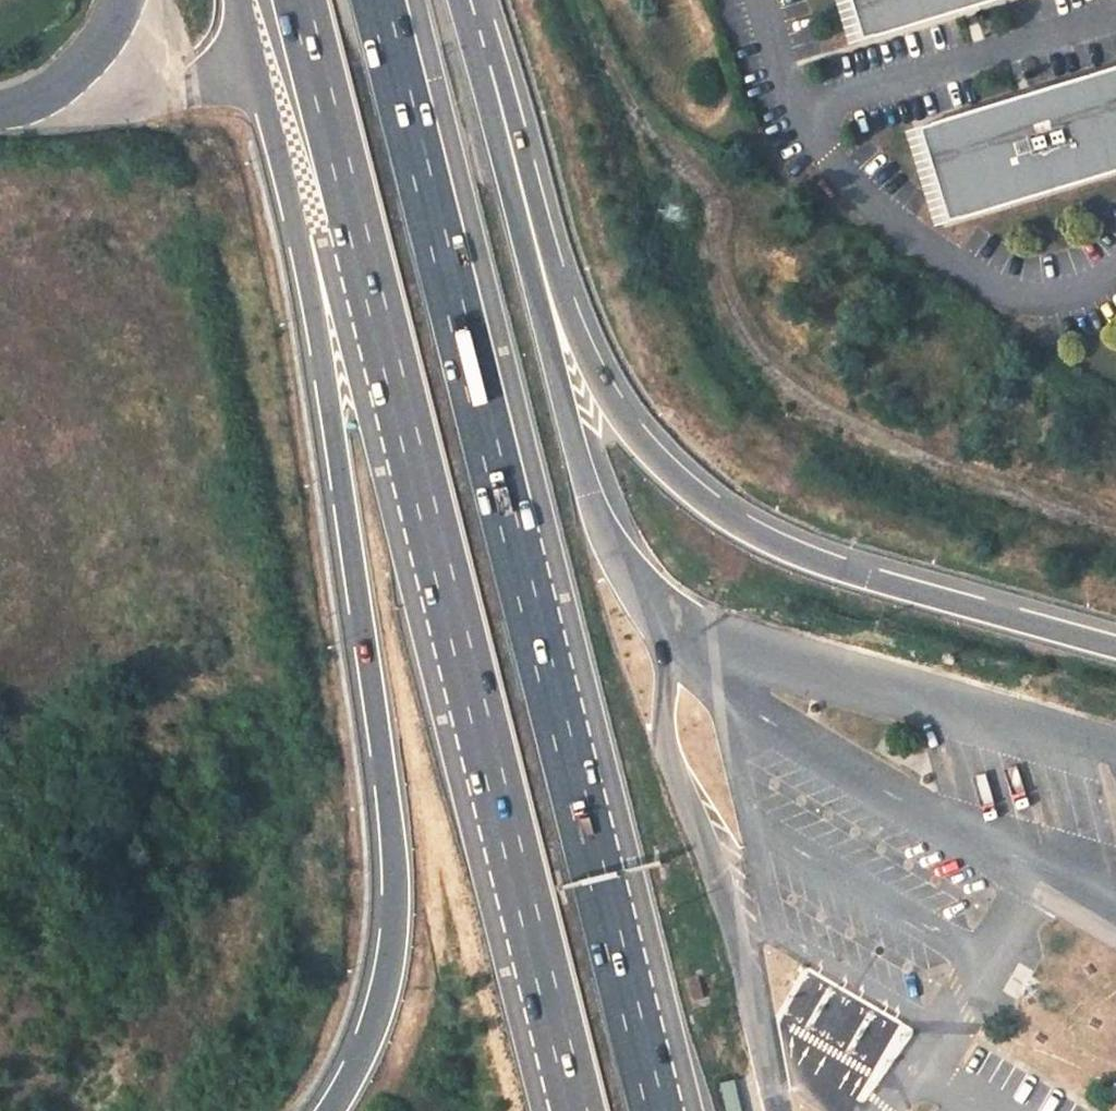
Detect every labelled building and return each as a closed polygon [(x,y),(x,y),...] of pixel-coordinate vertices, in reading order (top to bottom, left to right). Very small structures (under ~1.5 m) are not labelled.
[(864,35),(984,0),(854,0),(864,35)] [(922,124),(950,218),(1115,169),(1115,66),(922,124)]
